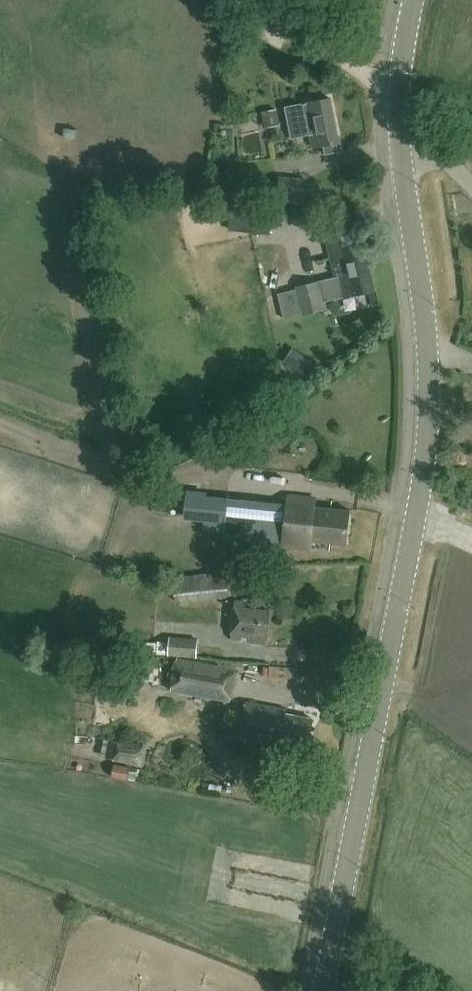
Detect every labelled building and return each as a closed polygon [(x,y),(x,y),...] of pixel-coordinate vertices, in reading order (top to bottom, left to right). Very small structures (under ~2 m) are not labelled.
[(314,147),(324,145),(326,154),(340,151),(338,142),(340,142),(330,97),(304,102),(305,103),(303,104),(303,103),(285,106),(292,138),(311,134),(314,147)] [(280,181),(278,200),(305,203),(307,183),(280,181)] [(244,207),(242,228),(270,231),(272,209),(244,207)] [(297,287),(304,313),(327,307),(325,300),(340,296),(341,297),(376,289),(360,224),(325,233),(336,277),(297,287)] [(223,538),(283,544),(283,545),(310,548),(311,540),(346,544),(350,509),(314,505),(315,500),(289,497),(288,504),(227,497),(223,538)] [(227,571),(173,577),(177,601),(229,596),(227,571)] [(235,600),(231,638),(251,640),(251,636),(266,638),(269,610),(246,607),(247,602),(235,600)] [(168,655),(176,656),(196,657),(198,638),(170,636),(168,655)] [(235,670),(176,659),(171,690),(229,700),(235,670)] [(247,701),(239,739),(279,746),(280,742),(308,747),(314,718),(277,711),(278,707),(247,701)] [(115,740),(113,760),(140,765),(144,744),(115,740)]
